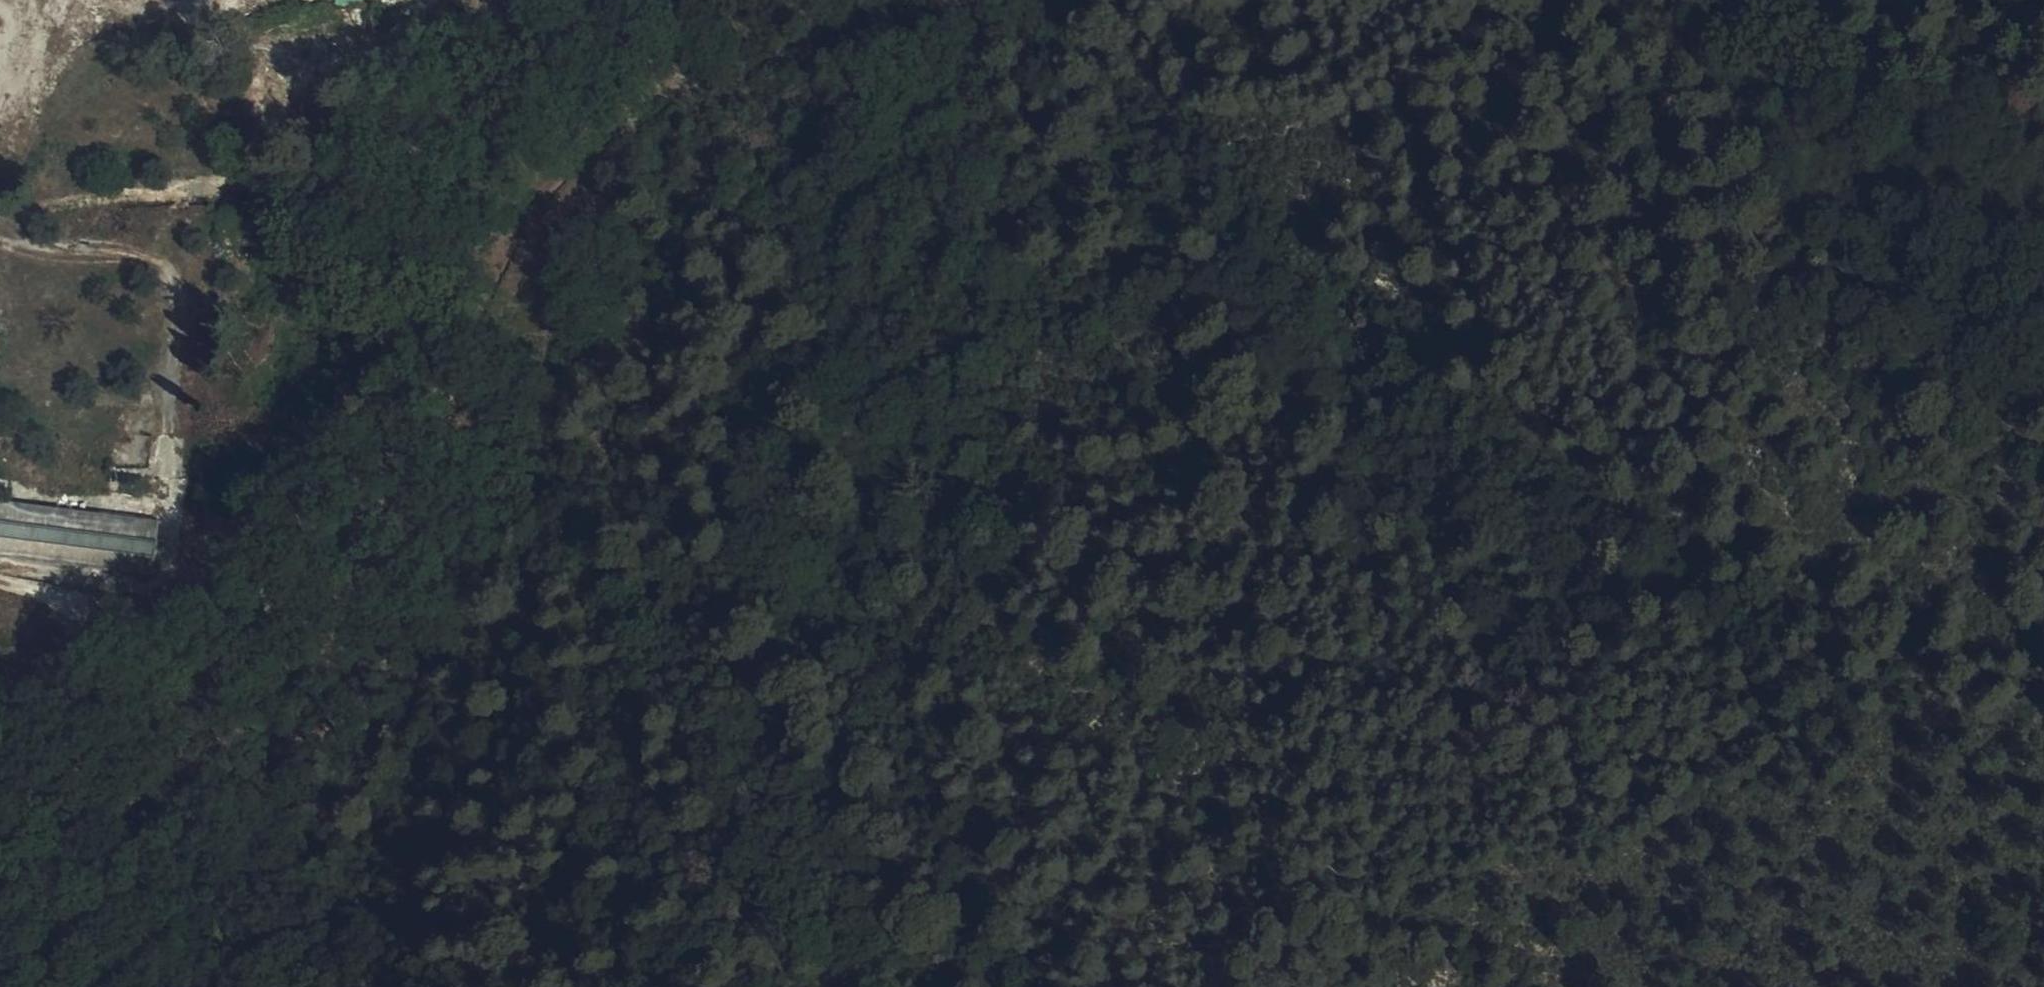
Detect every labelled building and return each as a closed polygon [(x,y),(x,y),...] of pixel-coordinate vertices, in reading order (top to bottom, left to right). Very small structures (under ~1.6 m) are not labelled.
[(0,496),(0,553),(53,558),(55,545),(155,556),(160,514),(0,496)]
